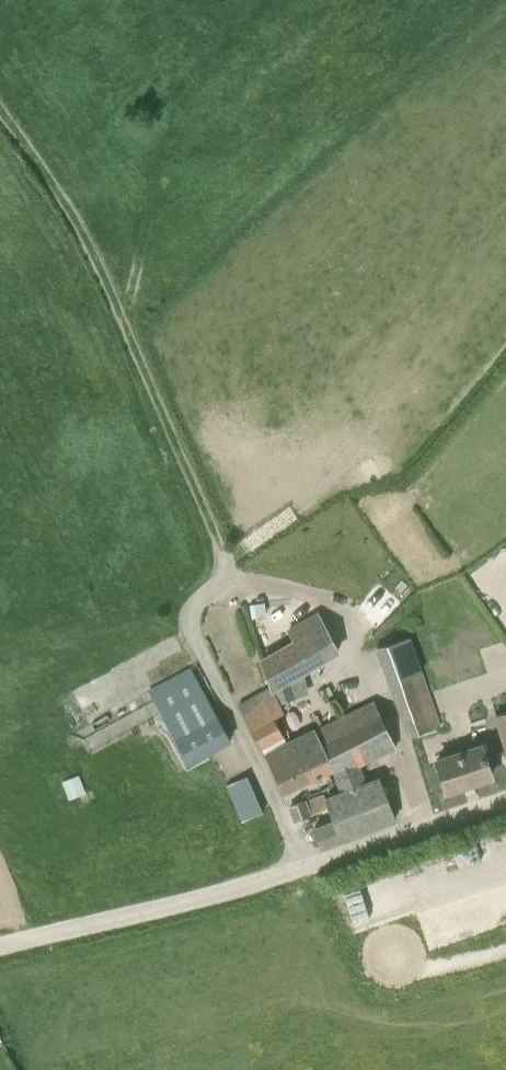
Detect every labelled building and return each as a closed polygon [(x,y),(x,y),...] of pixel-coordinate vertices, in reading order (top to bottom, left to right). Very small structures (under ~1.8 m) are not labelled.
[(251,603),(252,619),(266,617),(264,602),(251,603)] [(263,657),(279,703),(295,695),(287,679),(338,649),(318,614),(299,625),(287,630),(292,640),(263,657)] [(429,728),(440,724),(409,636),(397,640),(377,648),(408,735),(429,728)] [(446,643),(454,680),(490,673),(481,636),(446,643)] [(278,704),(279,703),(263,657),(259,659),(270,687),(239,705),(261,746),(282,735),(273,719),(281,714),(282,712),(278,704)] [(230,740),(203,690),(191,667),(148,689),(160,713),(188,763),(230,740)] [(312,815),(328,809),(333,822),(313,830),(320,848),(395,818),(380,779),(366,784),(359,766),(395,748),(374,703),(315,731),(333,767),(334,767),(345,793),(325,801),(323,794),(306,801),(312,815)] [(496,715),(501,730),(505,746),(505,711),(496,715)] [(310,779),(333,767),(315,731),(293,742),(310,779)] [(284,792),(310,779),(293,742),(265,756),(284,792)] [(491,776),(484,755),(481,746),(437,761),(446,791),(491,776)] [(86,793),(79,775),(61,782),(69,800),(86,793)] [(242,820),(262,811),(247,776),(227,784),(242,820)] [(306,800),(290,806),(288,807),(294,822),(296,821),(312,815),(306,801),(306,800)]
